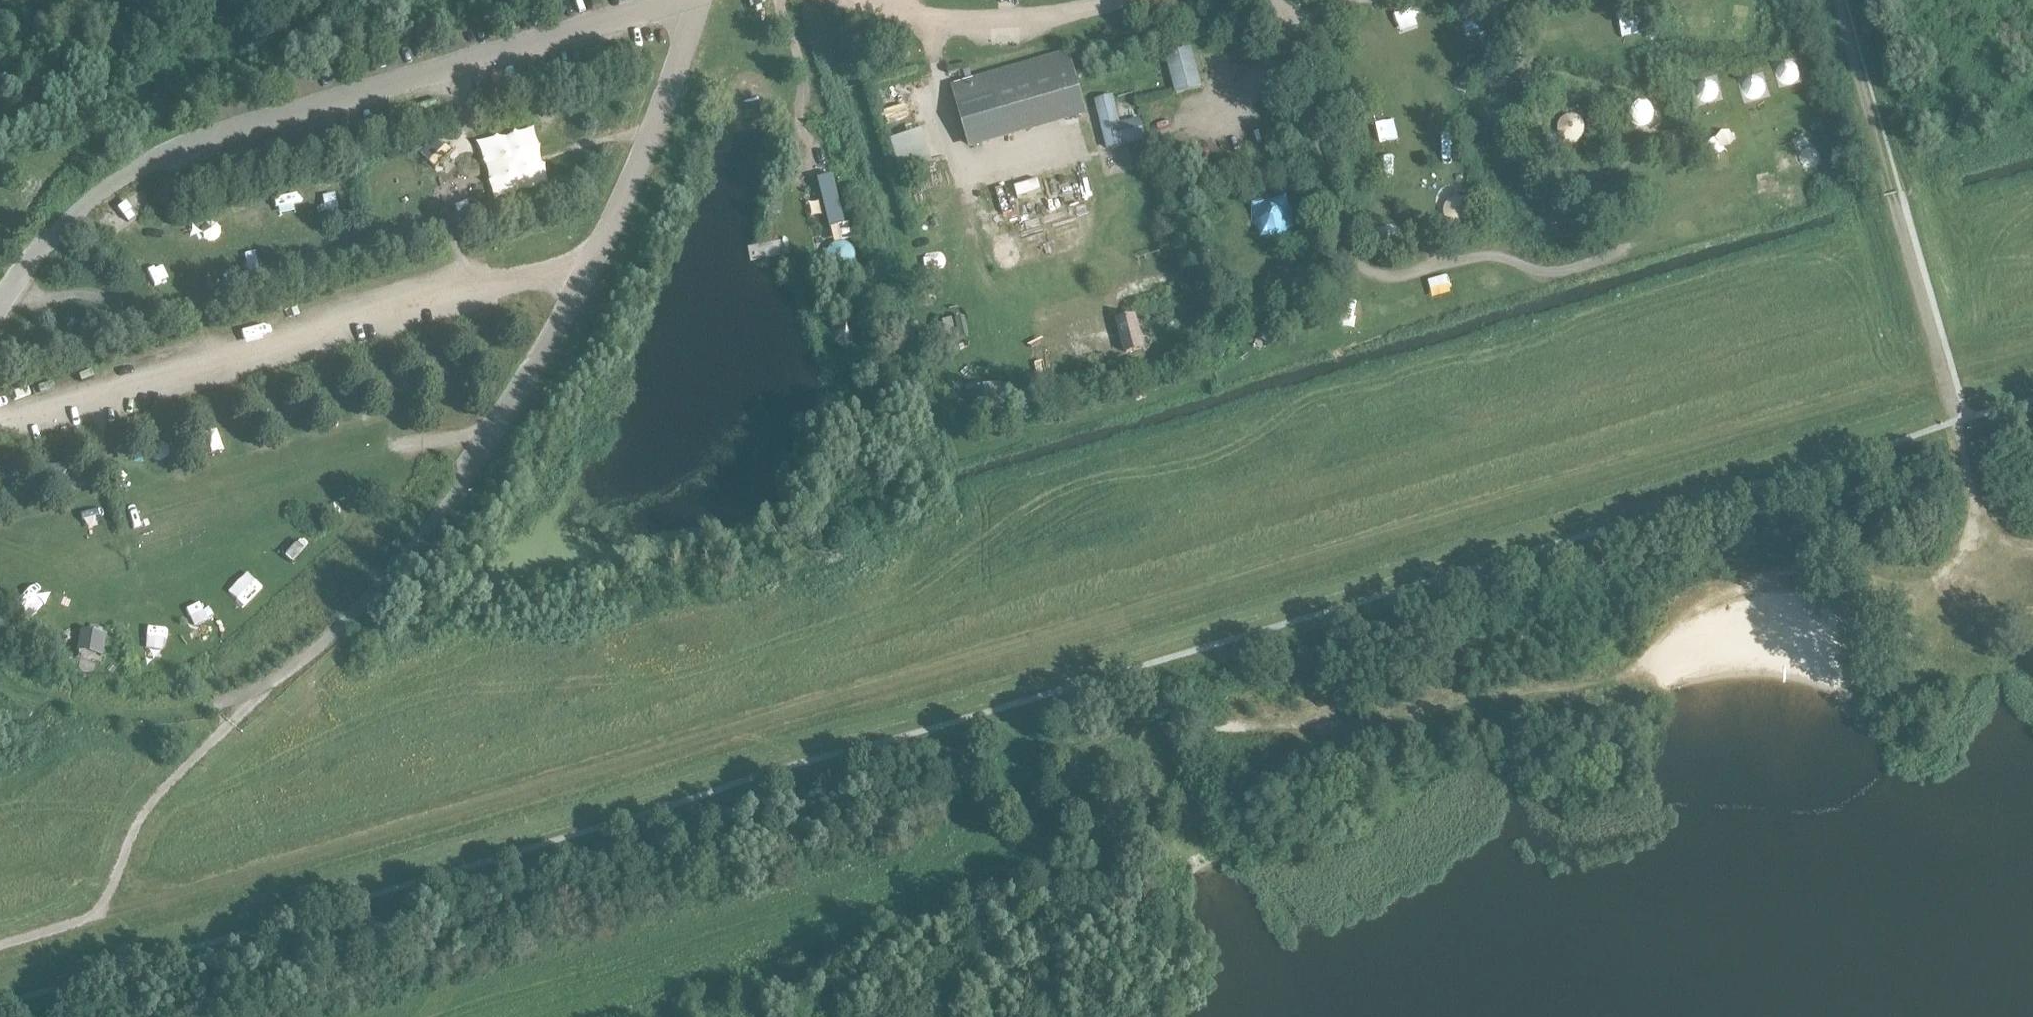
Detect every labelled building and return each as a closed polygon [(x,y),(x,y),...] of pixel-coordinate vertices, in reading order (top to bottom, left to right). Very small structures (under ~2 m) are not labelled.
[(1627,32),(1657,26),(1655,17),(1625,22),(1627,32)] [(1202,88),(1192,50),(1166,56),(1175,95),(1202,88)] [(1068,53),(952,86),(969,145),(1085,112),(1068,53)] [(1140,120),(1119,125),(1113,99),(1096,103),(1108,149),(1145,140),(1140,120)] [(1353,130),(1382,122),(1378,107),(1349,115),(1353,130)] [(1574,116),(1573,115),(1571,115),(1570,115),(1569,115),(1568,116),(1567,116),(1566,116),(1565,117),(1564,118),(1563,118),(1562,119),(1561,120),(1560,121),(1560,122),(1559,123),(1559,124),(1558,125),(1558,126),(1558,127),(1558,128),(1558,130),(1558,131),(1558,132),(1559,133),(1559,134),(1559,135),(1560,136),(1561,137),(1562,138),(1562,139),(1563,140),(1564,140),(1565,141),(1566,141),(1568,142),(1569,142),(1570,142),(1571,142),(1572,142),(1573,142),(1574,142),(1576,141),(1577,141),(1578,140),(1579,140),(1580,139),(1581,138),(1581,137),(1582,136),(1583,136),(1583,134),(1584,133),(1584,132),(1584,131),(1585,130),(1585,129),(1585,128),(1584,127),(1584,125),(1584,124),(1583,123),(1583,122),(1582,121),(1582,120),(1581,119),(1580,119),(1579,118),(1578,117),(1577,117),(1576,116),(1575,116),(1574,116)] [(902,136),(907,170),(931,167),(926,133),(902,136)] [(829,229),(838,227),(841,242),(852,239),(848,224),(845,225),(832,176),(816,181),(829,228),(829,229)] [(1556,187),(1554,192),(1569,199),(1572,194),(1556,187)] [(1470,218),(1470,216),(1471,215),(1471,214),(1471,213),(1471,212),(1471,211),(1470,210),(1470,208),(1470,207),(1469,206),(1469,205),(1468,204),(1467,203),(1466,203),(1465,202),(1464,201),(1463,201),(1462,200),(1461,200),(1460,199),(1459,199),(1458,199),(1457,199),(1455,199),(1454,199),(1453,200),(1452,200),(1451,201),(1450,201),(1449,202),(1448,203),(1447,203),(1446,204),(1446,205),(1445,206),(1445,207),(1444,209),(1444,210),(1444,211),(1444,212),(1444,213),(1444,214),(1444,216),(1444,217),(1445,218),(1445,219),(1446,220),(1447,221),(1447,222),(1448,223),(1449,223),(1450,224),(1451,225),(1452,225),(1453,226),(1454,226),(1456,226),(1457,226),(1458,226),(1459,226),(1460,226),(1462,226),(1463,225),(1464,225),(1465,224),(1466,223),(1467,223),(1467,222),(1468,221),(1469,220),(1469,219),(1470,218)] [(137,213),(131,205),(110,221),(115,229),(137,213)] [(828,251),(828,253),(827,254),(827,255),(827,256),(827,257),(827,259),(827,260),(827,261),(828,262),(828,263),(829,264),(830,266),(831,267),(832,268),(833,269),(834,270),(835,270),(837,270),(838,271),(839,271),(840,271),(841,271),(843,271),(844,271),(845,270),(846,270),(847,269),(848,269),(849,268),(850,267),(851,266),(852,265),(852,264),(853,263),(853,262),(854,260),(854,259),(854,258),(854,257),(854,255),(854,254),(853,253),(853,252),(852,251),(852,250),(851,249),(850,248),(849,247),(849,246),(848,245),(846,245),(845,244),(844,244),(843,243),(842,243),(840,243),(839,243),(838,243),(837,244),(836,244),(835,245),(834,245),(833,246),(832,247),(831,247),(830,248),(829,249),(829,250),(828,251)] [(1143,349),(1136,317),(1118,321),(1126,354),(1143,349)] [(975,392),(979,410),(1002,405),(997,386),(975,392)]
